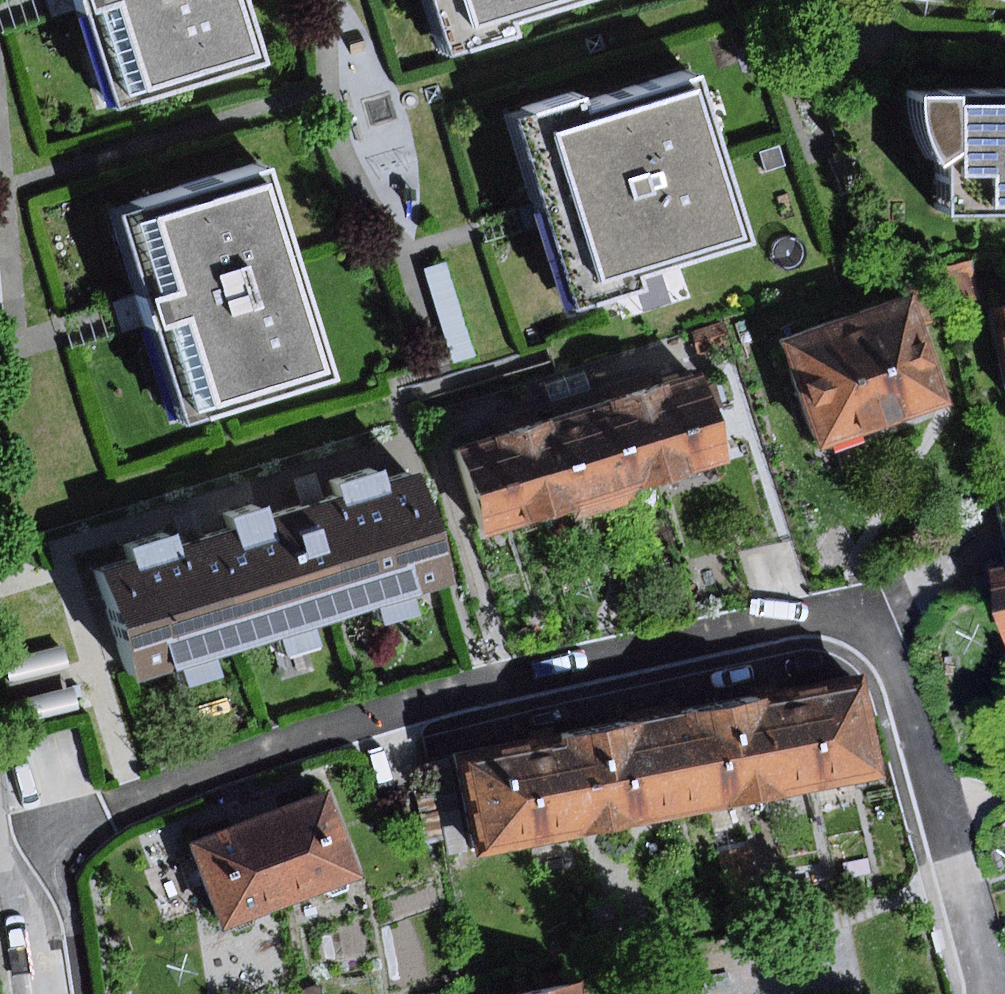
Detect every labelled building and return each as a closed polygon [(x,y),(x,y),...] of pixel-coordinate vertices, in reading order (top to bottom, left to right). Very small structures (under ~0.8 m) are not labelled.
[(102,109),(252,65),(233,0),(70,0),(102,109)] [(438,51),(504,31),(499,15),(550,0),(422,0),(438,51)] [(572,95),(504,115),(535,216),(562,306),(635,284),(631,270),(739,237),(689,74),(576,108),(572,95)] [(891,84),(891,103),(895,121),(902,139),(912,156),(932,141),(930,205),(1004,204),(1004,85),(891,84)] [(257,166),(111,212),(142,310),(177,424),(323,378),(257,166)] [(964,259),(935,266),(944,303),(972,296),(964,259)] [(449,262),(425,270),(457,363),(481,355),(449,262)] [(889,287),(759,331),(795,437),(808,432),(821,439),(836,434),(838,422),(925,392),(889,287)] [(977,300),(994,391),(1004,389),(1004,295),(977,300)] [(724,322),(694,329),(701,353),(730,345),(724,322)] [(586,370),(547,382),(553,402),(592,390),(586,370)] [(709,375),(649,393),(676,482),(736,465),(709,375)] [(676,482),(649,393),(593,410),(622,506),(641,500),(639,493),(676,482)] [(622,506),(593,410),(531,428),(559,518),(576,513),(578,520),(622,506)] [(559,518),(531,428),(499,439),(465,449),(492,538),(559,518)] [(125,561),(95,570),(128,677),(440,580),(408,477),(380,486),(375,473),(333,486),(337,497),(303,507),(266,519),(261,505),(224,516),(228,529),(201,538),(177,545),(172,530),(120,546),(125,561)] [(1004,554),(1004,553),(1004,502),(993,505),(1004,554)] [(994,568),(1004,619),(1004,565),(994,568)] [(67,645),(8,660),(14,682),(72,667),(67,645)] [(761,785),(855,766),(835,667),(741,685),(761,785)] [(741,685),(645,704),(665,804),(761,785),(741,685)] [(74,689),(16,704),(21,725),(80,709),(74,689)] [(645,704),(545,725),(566,824),(665,804),(645,704)] [(545,725),(432,747),(452,847),(566,824),(545,725)] [(305,781),(236,808),(268,892),(308,877),(317,887),(333,881),(332,868),(337,866),(305,781)] [(236,808),(167,834),(199,918),(213,913),(223,921),(242,915),(242,902),(268,892),(236,808)] [(479,993),(480,993),(561,993),(558,977),(479,993)]
